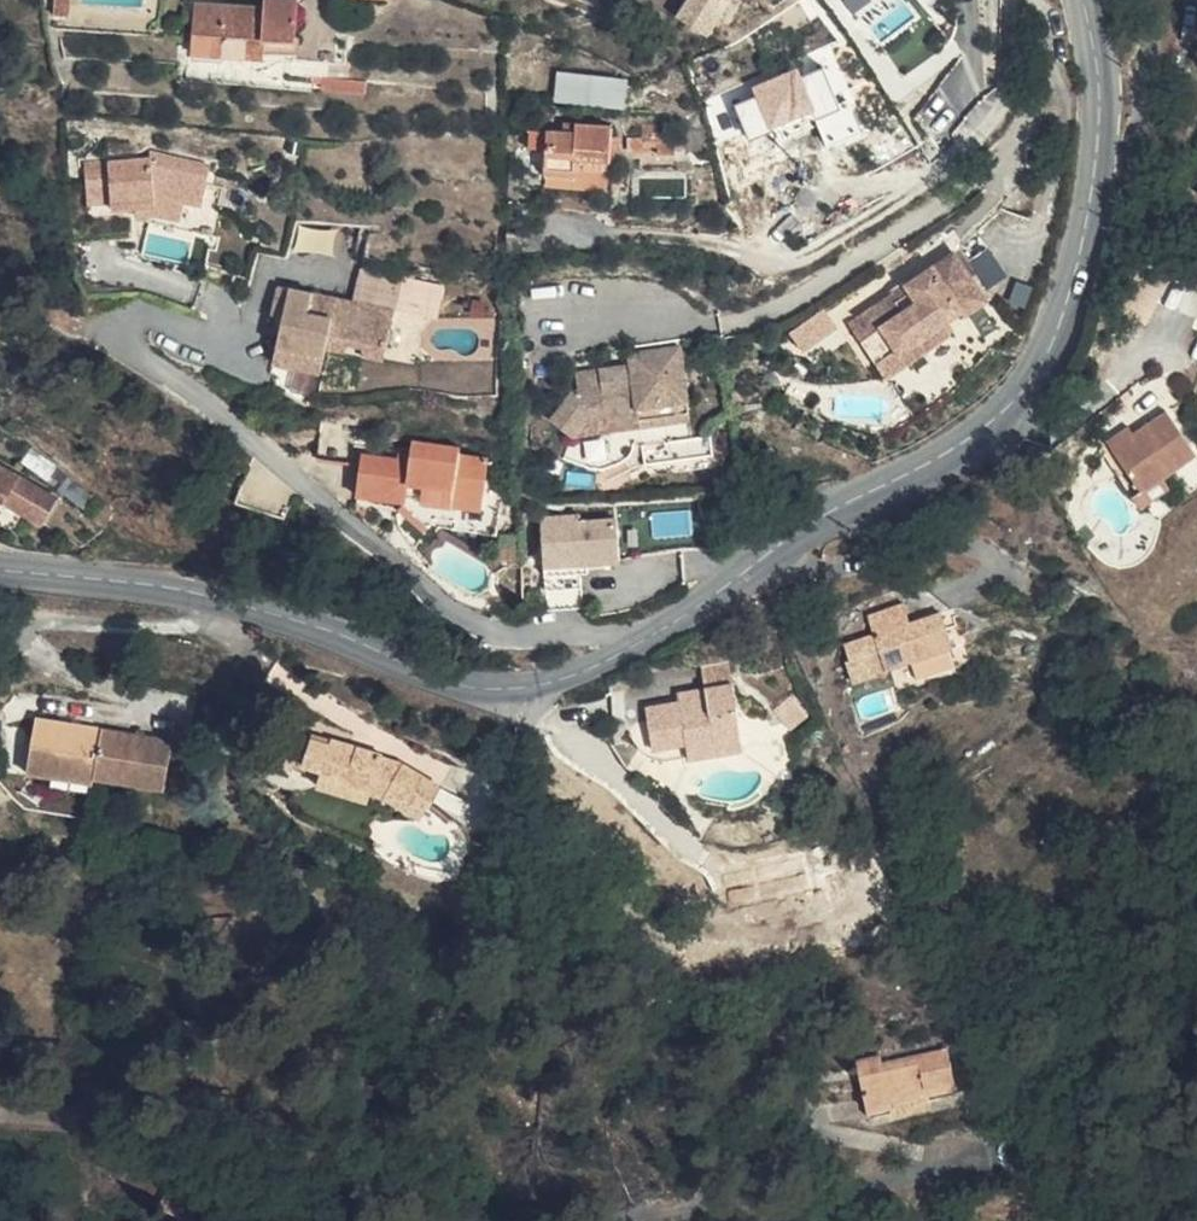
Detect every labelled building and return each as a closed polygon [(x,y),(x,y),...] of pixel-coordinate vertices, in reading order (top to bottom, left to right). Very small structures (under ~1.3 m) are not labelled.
[(58,9),(73,10),(74,0),(58,0),(58,9)] [(690,0),(683,0),(671,23),(703,38),(717,14),(690,0)] [(717,14),(724,0),(690,0),(717,14)] [(271,6),(202,1),(198,50),(261,55),(262,40),(292,42),(294,7),(271,6)] [(73,10),(58,9),(57,26),(73,26),(73,10)] [(762,93),(740,102),(755,137),(785,125),(789,135),(823,120),(832,142),(864,129),(850,95),(841,99),(826,64),(805,73),(802,65),(758,83),(762,93)] [(557,97),(628,105),(632,75),(561,66),(557,97)] [(616,123),(582,121),(582,129),(555,127),(554,143),(552,165),(579,167),(580,160),(614,162),(616,123)] [(555,127),(537,126),(536,142),(554,143),(555,127)] [(207,158),(147,146),(149,157),(87,164),(95,234),(144,228),(141,212),(141,205),(154,203),(152,186),(182,192),(199,196),(207,158)] [(154,203),(141,205),(141,212),(178,210),(182,192),(152,186),(154,203)] [(853,319),(884,365),(948,322),(967,309),(970,313),(993,297),(960,248),(912,280),(916,286),(901,296),(897,290),(853,319)] [(912,280),(897,290),(901,296),(916,286),(912,280)] [(398,311),(292,289),(277,359),(328,369),(333,341),(336,328),(392,339),(398,311)] [(793,326),(805,348),(842,327),(830,306),(793,326)] [(948,322),(884,365),(890,374),(954,331),(948,322)] [(392,339),(336,328),(333,341),(390,352),(392,339)] [(555,419),(577,434),(590,415),(611,412),(612,421),(645,416),(646,424),(694,418),(684,344),(634,350),(635,361),(580,368),(582,389),(575,390),(555,419)] [(1170,410),(1139,433),(1118,449),(1148,490),(1169,475),(1196,454),(1196,447),(1170,410)] [(590,415),(577,434),(646,424),(645,416),(612,421),(611,412),(590,415)] [(1109,456),(1118,449),(1139,433),(1131,423),(1101,446),(1109,456)] [(347,448),(313,446),(312,472),(346,473),(347,448)] [(415,446),(414,453),(366,447),(360,487),(410,494),(410,492),(458,498),(453,532),(502,538),(505,516),(483,513),(490,463),(460,459),(461,452),(415,446)] [(1148,490),(1118,449),(1109,456),(1148,510),(1178,489),(1169,475),(1148,490)] [(0,458),(0,511),(10,516),(15,506),(51,525),(68,493),(0,458)] [(458,498),(410,492),(410,494),(444,531),(453,532),(458,498)] [(585,512),(547,514),(552,606),(586,604),(583,569),(592,568),(591,562),(624,560),(621,515),(585,517),(585,512)] [(915,620),(910,602),(876,611),(886,650),(849,662),(859,693),(900,681),(896,669),(959,651),(947,610),(915,620)] [(886,650),(880,630),(843,642),(849,662),(886,650)] [(737,680),(734,660),(705,664),(709,684),(737,680)] [(748,748),(737,680),(709,684),(683,688),(684,697),(652,702),(658,746),(691,741),(693,756),(748,748)] [(54,771),(101,779),(110,726),(41,715),(32,768),(54,771)] [(110,726),(101,779),(168,787),(175,736),(110,726)] [(385,749),(336,737),(333,745),(311,738),(304,760),(329,767),(385,781),(388,781),(431,810),(447,779),(410,760),(406,766),(382,755),(385,749)] [(392,751),(385,749),(382,755),(406,766),(410,760),(392,751)] [(385,781),(329,767),(326,778),(381,793),(385,781)] [(101,779),(54,771),(52,789),(97,796),(101,779)] [(885,1052),(862,1057),(873,1111),(899,1106),(900,1111),(934,1104),(932,1095),(961,1089),(952,1045),(886,1059),(885,1052)]
